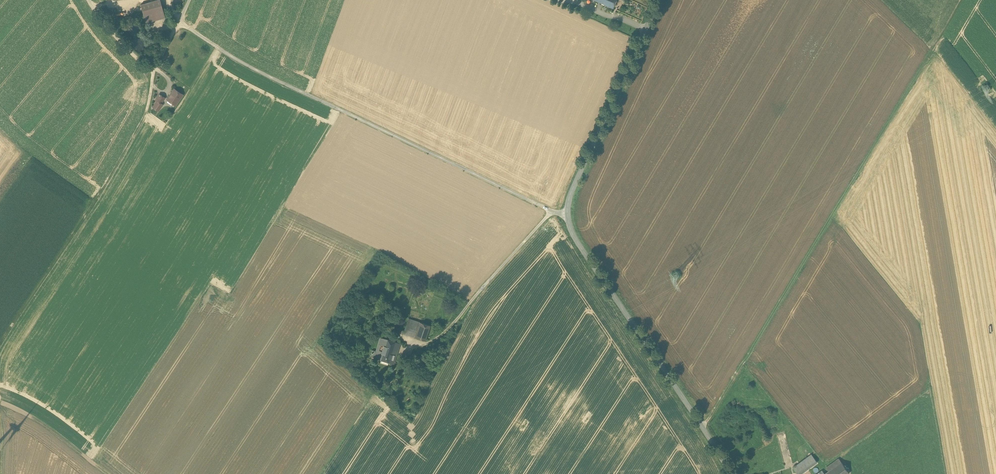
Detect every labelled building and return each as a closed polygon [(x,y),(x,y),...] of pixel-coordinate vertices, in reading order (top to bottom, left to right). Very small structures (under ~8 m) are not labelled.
[(141,4),(146,23),(165,17),(160,0),(155,0),(141,4)] [(601,3),(613,8),(617,0),(595,0),(601,3)] [(183,94),(174,89),(167,99),(175,105),(183,94)] [(160,94),(155,100),(157,101),(161,104),(161,103),(165,98),(160,94)] [(161,104),(157,101),(153,107),(158,111),(163,104),(161,103),(161,104)] [(431,326),(408,319),(407,323),(418,327),(415,338),(426,341),(431,326)] [(418,327),(407,323),(403,334),(415,338),(418,327)] [(400,343),(386,339),(380,338),(376,351),(372,350),(370,356),(374,357),(374,358),(393,364),(400,343)] [(425,358),(419,356),(417,364),(422,366),(425,358)] [(811,454),(804,459),(810,467),(817,462),(811,454)] [(839,458),(826,467),(829,471),(841,462),(839,458)] [(793,467),(799,473),(801,473),(810,467),(804,459),(793,467)] [(824,473),(848,473),(850,473),(841,462),(829,471),(825,473),(824,473)]
